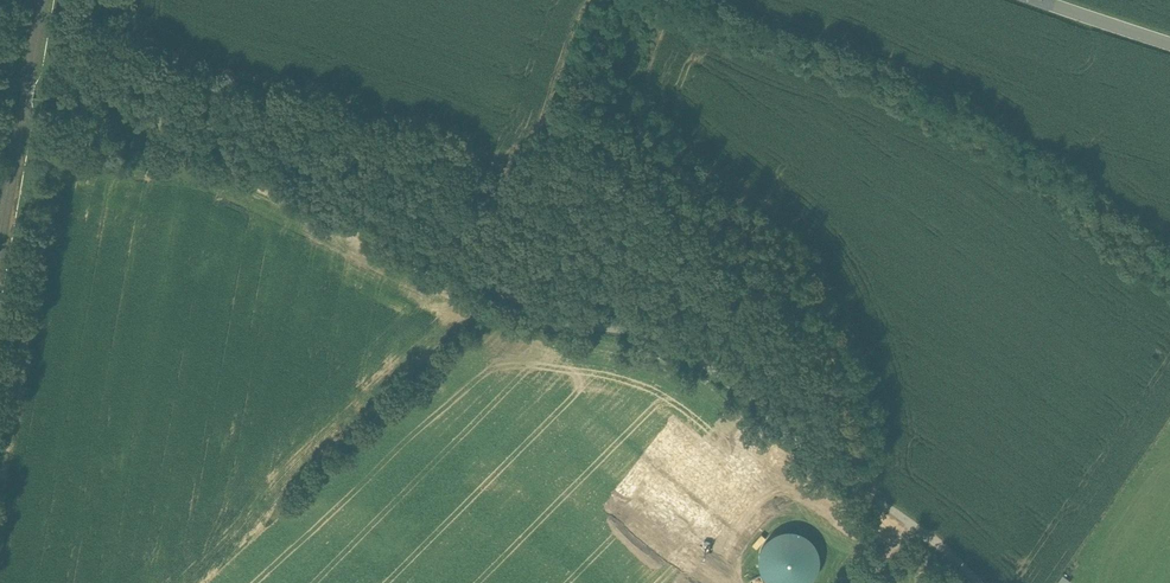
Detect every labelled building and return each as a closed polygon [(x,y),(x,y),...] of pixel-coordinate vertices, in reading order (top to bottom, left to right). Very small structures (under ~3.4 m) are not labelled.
[(823,563),(821,539),(798,529),(773,531),(765,551),(768,582),(815,582),(823,563)]
